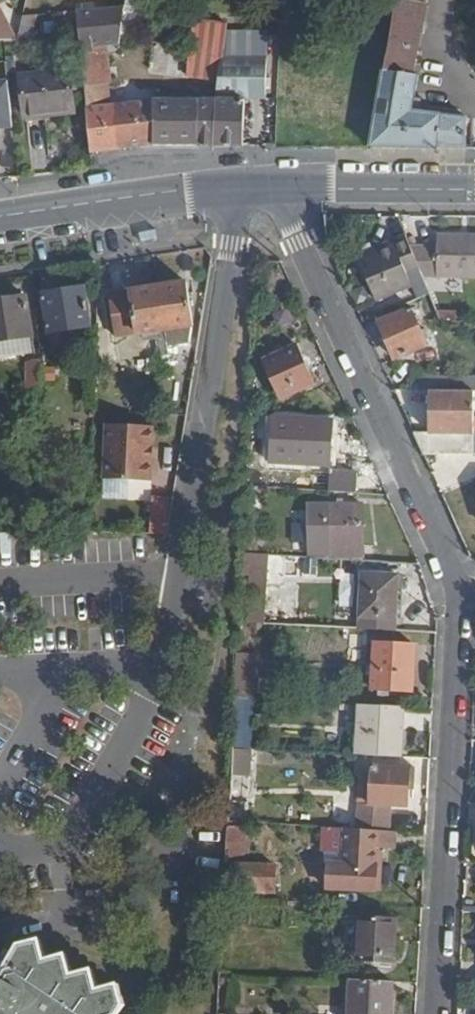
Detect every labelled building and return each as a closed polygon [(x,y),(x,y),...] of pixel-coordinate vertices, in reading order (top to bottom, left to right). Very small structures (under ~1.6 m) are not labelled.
[(419,79),(414,78),(426,8),(405,4),(405,0),(395,0),(368,152),(466,153),(467,121),(414,116),(419,79)] [(122,45),(127,7),(78,12),(81,48),(122,45)] [(31,42),(35,20),(23,21),(18,44),(31,42)] [(210,52),(213,37),(203,24),(196,22),(191,49),(208,52),(210,52)] [(218,80),(227,27),(203,24),(213,37),(210,52),(208,52),(202,77),(218,80)] [(202,77),(208,52),(191,49),(187,75),(202,77)] [(109,87),(107,58),(82,59),(85,89),(105,87),(109,87)] [(75,117),(72,77),(22,80),(25,121),(75,117)] [(9,84),(0,85),(0,133),(13,131),(9,84)] [(119,150),(118,106),(106,106),(105,87),(85,89),(90,152),(119,150)] [(152,148),(151,103),(118,106),(119,150),(152,148)] [(197,148),(196,103),(151,103),(152,148),(197,148)] [(213,148),(214,103),(196,103),(197,148),(213,148)] [(243,148),(245,104),(214,103),(213,148),(243,148)] [(442,234),(441,245),(413,244),(425,273),(426,276),(474,276),(474,235),(442,234)] [(413,244),(409,235),(388,243),(390,250),(359,262),(375,300),(411,286),(409,280),(425,273),(413,244)] [(193,327),(185,285),(157,290),(169,358),(177,356),(174,331),(193,327)] [(87,331),(83,290),(44,294),(48,336),(87,331)] [(169,358),(157,290),(109,299),(116,340),(155,334),(159,359),(169,358)] [(27,297),(0,300),(0,341),(31,338),(27,297)] [(430,345),(414,308),(382,323),(398,360),(430,345)] [(316,380),(298,341),(265,356),(283,395),(316,380)] [(446,376),(446,372),(413,371),(413,391),(431,391),(474,391),(474,376),(446,376)] [(431,391),(432,431),(414,430),(424,453),(474,453),(474,391),(431,391)] [(330,465),(334,419),(276,415),(272,462),(330,465)] [(151,459),(151,444),(154,444),(155,424),(105,423),(104,479),(153,480),(154,460),(151,459)] [(358,491),(359,472),(332,470),(330,490),(358,491)] [(148,494),(146,531),(167,532),(169,495),(148,494)] [(361,544),(360,503),(328,505),(330,556),(361,559),(361,557),(373,557),(373,544),(361,544)] [(263,622),(266,552),(255,551),(244,550),(240,621),(263,622)] [(395,619),(398,575),(362,572),(358,616),(395,619)] [(412,692),(414,645),(380,643),(378,690),(412,692)] [(254,696),(255,674),(237,673),(235,695),(254,696)] [(232,745),(249,745),(251,701),(233,701),(232,745)] [(400,757),(403,707),(361,704),(359,754),(400,757)] [(246,774),(249,749),(232,747),(229,772),(246,774)] [(396,810),(399,776),(362,774),(359,806),(353,806),(352,828),(382,830),(383,809),(396,810)] [(178,801),(184,792),(165,781),(152,803),(184,822),(192,809),(178,801)] [(273,891),(274,865),(241,862),(244,824),(228,822),(226,861),(235,862),(234,889),(273,891)] [(377,891),(381,849),(399,850),(401,832),(382,830),(352,828),(336,827),(330,888),(377,891)] [(394,960),(396,917),(362,915),(359,958),(394,960)] [(95,968),(76,973),(70,951),(48,956),(44,937),(22,942),(10,962),(0,959),(0,958),(0,1013),(120,1013),(126,1004),(121,983),(101,988),(95,968)] [(393,980),(351,978),(349,1013),(391,1013),(393,980)]
